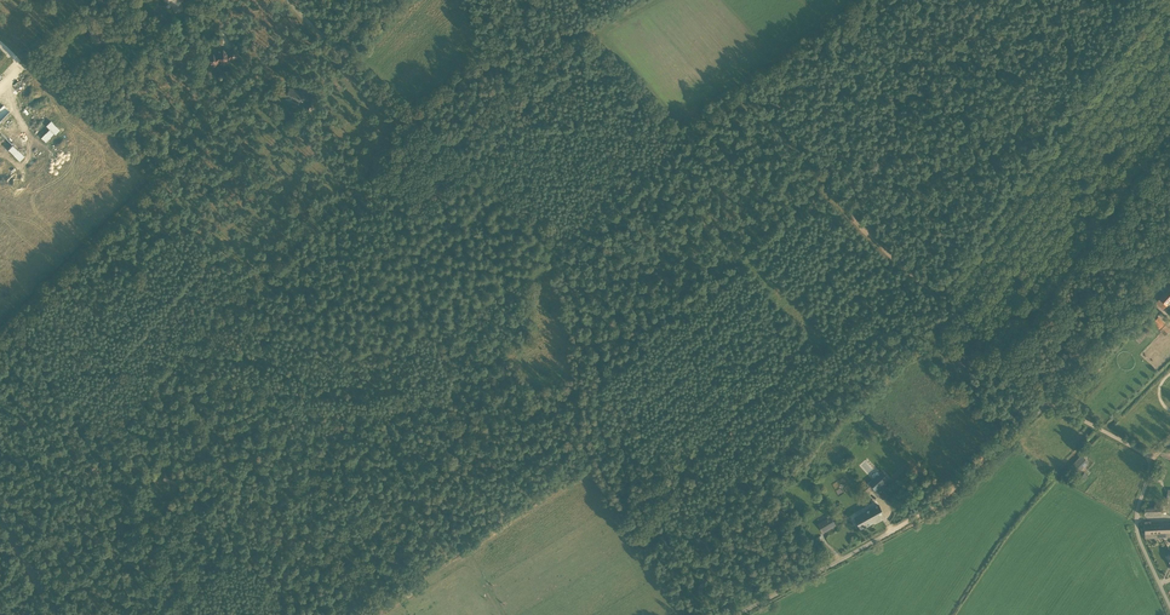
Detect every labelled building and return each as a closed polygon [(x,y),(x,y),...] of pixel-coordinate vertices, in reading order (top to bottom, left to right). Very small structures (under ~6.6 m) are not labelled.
[(173,6),(175,13),(181,11),(179,3),(181,0),(165,0),(173,6)] [(90,32),(88,33),(91,41),(93,41),(94,44),(95,43),(96,45),(101,43),(101,41),(103,41),(99,29),(90,32)] [(207,61),(209,63),(213,68),(219,62),(223,67),(231,60),(233,62),(240,56),(233,49),(228,54),(223,50),(216,57),(213,54),(207,61)] [(310,112),(315,99),(310,97),(310,98),(302,95),(303,93),(297,91),(295,90),(289,88),(286,98),(299,103),(300,99),(309,103),(305,111),(310,112)] [(48,135),(39,143),(44,148),(53,140),(54,141),(59,136),(49,126),(44,131),(48,135)] [(11,167),(6,172),(13,178),(17,174),(18,175),(19,174),(11,167)] [(1156,303),(1163,309),(1169,302),(1169,288),(1156,303)] [(1158,316),(1152,322),(1159,329),(1165,323),(1158,316)] [(1143,318),(1138,324),(1145,330),(1150,324),(1143,318)] [(953,359),(964,371),(971,365),(960,354),(953,359)] [(1078,473),(1088,461),(1081,455),(1070,466),(1078,473)] [(879,477),(875,481),(874,480),(870,484),(875,490),(889,478),(883,472),(878,476),(879,477)] [(177,482),(178,478),(178,477),(164,473),(162,481),(176,484),(177,482)] [(879,505),(855,518),(861,528),(864,526),(865,528),(867,527),(866,526),(881,517),(879,513),(882,511),(881,510),(879,505)] [(1166,513),(1166,507),(1161,508),(1161,507),(1144,507),(1145,515),(1162,514),(1166,513)] [(831,516),(818,523),(823,533),(836,525),(831,516)] [(1145,521),(1145,538),(1169,537),(1169,524),(1150,524),(1150,521),(1145,521)]
